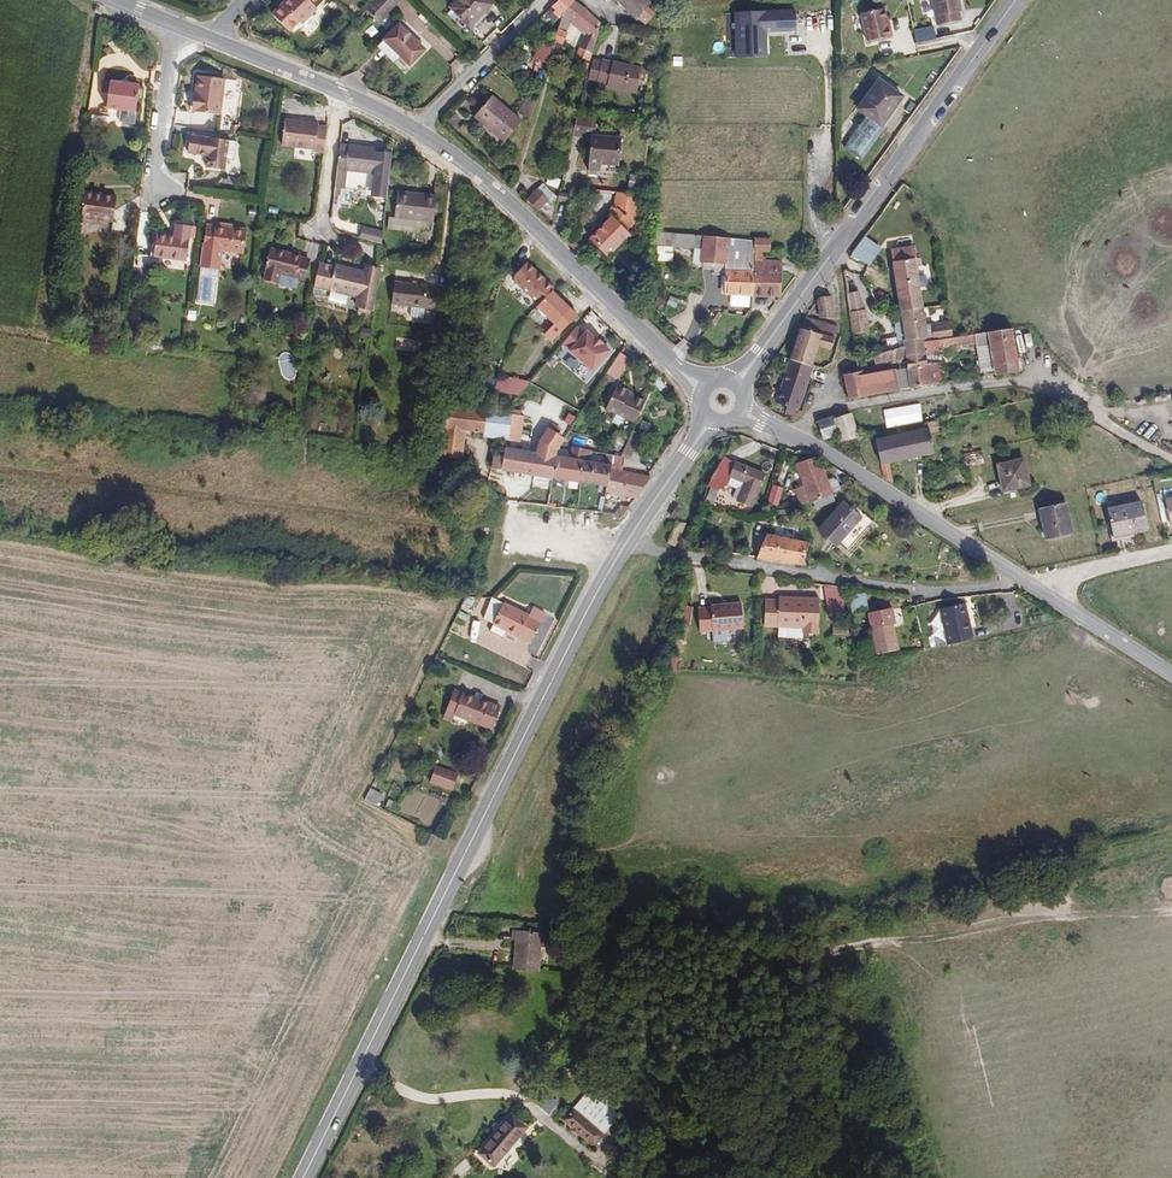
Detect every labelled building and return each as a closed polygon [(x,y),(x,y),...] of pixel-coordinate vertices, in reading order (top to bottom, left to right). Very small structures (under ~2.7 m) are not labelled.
[(202,8),(210,0),(193,0),(202,8)] [(202,8),(205,9),(215,0),(210,0),(202,8)] [(327,18),(308,0),(302,6),(301,5),(282,25),(300,42),(309,32),(311,34),(327,18)] [(375,21),(383,30),(406,7),(399,0),(394,0),(375,21)] [(483,0),(476,0),(458,19),(477,37),(498,16),(483,0)] [(576,7),(567,0),(566,0),(547,19),(556,28),(558,26),(561,29),(576,7)] [(636,16),(640,12),(649,3),(651,0),(619,0),(636,16)] [(658,11),(649,3),(640,12),(650,20),(658,11)] [(956,3),(930,8),(937,45),(961,40),(958,32),(961,31),(956,3)] [(581,70),(595,74),(606,30),(576,7),(561,29),(554,54),(569,58),(571,48),(567,46),(571,33),(586,46),(581,70)] [(881,9),(872,11),(874,21),(883,19),(881,9)] [(794,12),(734,15),(736,43),(741,48),(746,48),(747,59),(766,58),(765,33),(764,27),(771,26),(771,33),(795,31),(794,12)] [(87,17),(86,23),(94,26),(95,20),(87,17)] [(887,41),(886,33),(884,22),(860,26),(865,54),(890,50),(889,40),(887,41)] [(409,34),(394,49),(404,59),(401,62),(408,67),(410,65),(420,75),(435,60),(409,34)] [(404,59),(394,49),(388,54),(404,71),(408,67),(401,62),(404,59)] [(549,73),(554,56),(540,52),(535,69),(549,73)] [(604,93),(608,73),(600,71),(596,92),(604,93)] [(619,75),(608,73),(604,93),(613,95),(612,96),(640,102),(645,78),(619,73),(619,75)] [(191,126),(215,129),(220,93),(218,93),(207,91),(194,90),(192,108),(193,109),(191,126)] [(103,104),(105,93),(98,92),(96,104),(103,104)] [(134,96),(124,95),(115,94),(105,93),(103,104),(101,119),(116,121),(129,122),(134,96)] [(875,93),(857,121),(866,129),(880,139),(881,138),(900,111),(875,93)] [(518,123),(532,130),(537,113),(528,106),(518,123)] [(507,154),(522,133),(490,111),(475,132),(507,154)] [(588,117),(573,114),(569,132),(586,136),(586,134),(588,117)] [(128,134),(129,122),(116,121),(114,133),(128,134)] [(228,149),(229,139),(230,131),(215,129),(213,147),(228,149)] [(866,129),(861,135),(843,160),(860,172),(869,160),(884,140),(881,138),(880,139),(866,129)] [(324,169),(326,143),(317,142),(317,139),(284,134),(281,160),(313,165),(313,167),(324,169)] [(619,138),(586,134),(586,136),(584,169),(610,171),(610,170),(616,171),(619,138)] [(222,174),(225,155),(186,151),(184,167),(204,170),(202,182),(206,183),(220,185),(222,174)] [(233,156),(225,155),(222,174),(228,174),(232,171),(233,156)] [(373,208),(391,211),(395,170),(379,169),(380,164),(366,163),(366,164),(349,162),(349,163),(341,162),(335,199),(344,200),(346,185),(376,189),(373,208)] [(552,212),(542,200),(532,210),(542,221),(544,219),(552,212)] [(636,233),(639,205),(619,204),(617,215),(610,224),(613,227),(593,250),(612,268),(632,246),(628,241),(636,233)] [(562,211),(575,215),(577,209),(563,206),(562,211)] [(110,238),(113,214),(90,211),(90,209),(81,209),(78,234),(110,238)] [(400,211),(398,233),(406,234),(433,236),(436,210),(423,209),(423,213),(400,211)] [(544,219),(557,233),(560,219),(552,212),(544,219)] [(363,226),(361,238),(382,242),(384,230),(363,226)] [(391,245),(405,246),(406,234),(398,233),(392,233),(391,245)] [(707,238),(661,234),(661,242),(706,246),(705,259),(727,261),(725,290),(730,291),(747,292),(750,292),(754,250),(755,242),(707,238)] [(871,266),(882,245),(864,235),(852,255),(871,266)] [(755,238),(755,242),(754,250),(760,251),(768,251),(769,240),(755,238)] [(901,315),(929,310),(922,261),(916,240),(895,242),(901,315)] [(153,251),(150,273),(183,277),(187,243),(171,241),(170,252),(153,251)] [(241,270),(243,245),(203,241),(197,284),(216,286),(218,267),(241,270)] [(750,292),(774,295),(777,291),(780,262),(760,260),(760,251),(754,250),(750,292)] [(305,296),(308,278),(298,276),(299,272),(268,267),(263,288),(268,289),(265,300),(279,303),(281,292),(305,296)] [(149,282),(150,273),(132,271),(130,283),(140,285),(141,282),(149,282)] [(320,283),(314,306),(365,314),(364,323),(366,323),(378,325),(382,284),(370,282),(369,287),(358,286),(358,289),(338,286),(320,283)] [(559,337),(575,320),(557,302),(559,300),(540,283),(525,299),(543,317),(541,319),(559,337)] [(747,292),(730,291),(729,302),(746,304),(747,292)] [(833,323),(828,293),(815,310),(817,326),(833,323)] [(439,323),(440,305),(429,304),(429,299),(395,298),(394,321),(439,323)] [(959,336),(956,321),(932,325),(929,310),(901,315),(902,323),(896,325),(899,351),(905,349),(907,360),(908,361),(924,359),(923,343),(959,336)] [(866,316),(852,318),(854,329),(868,327),(866,316)] [(835,333),(803,325),(800,329),(787,367),(807,372),(814,354),(816,355),(826,358),(835,333)] [(1004,325),(959,336),(923,343),(924,359),(908,361),(910,375),(911,387),(943,381),(935,351),(969,343),(970,344),(984,341),(988,366),(990,372),(1015,367),(1004,325)] [(868,327),(854,329),(856,340),(869,339),(868,327)] [(608,351),(583,330),(565,351),(590,373),(608,351)] [(975,369),(988,366),(984,341),(970,344),(975,369)] [(905,349),(899,351),(880,357),(883,369),(907,360),(905,349)] [(629,358),(620,353),(608,375),(618,380),(629,358)] [(777,419),(785,422),(787,417),(789,417),(807,372),(787,367),(769,409),(778,413),(777,419)] [(891,380),(893,392),(911,387),(910,375),(902,375),(902,378),(891,380)] [(525,394),(526,379),(497,376),(495,391),(525,394)] [(847,405),(893,392),(891,380),(863,385),(861,377),(858,377),(843,382),(847,405)] [(634,423),(642,401),(624,394),(624,392),(612,386),(603,410),(634,423)] [(669,405),(661,396),(658,404),(664,410),(669,405)] [(854,418),(832,424),(836,440),(838,447),(860,442),(854,418)] [(451,423),(448,448),(469,451),(490,454),(493,429),(451,423)] [(871,444),(878,479),(891,487),(886,465),(932,453),(928,435),(939,432),(937,423),(925,426),(926,431),(871,444)] [(832,424),(816,428),(819,443),(821,444),(836,440),(832,424)] [(518,432),(493,429),(490,454),(515,457),(518,432)] [(448,448),(445,479),(466,481),(469,451),(448,448)] [(640,449),(635,463),(630,477),(637,477),(640,471),(643,471),(649,454),(640,449)] [(829,492),(810,454),(791,464),(809,501),(829,492)] [(739,478),(734,496),(747,501),(759,470),(731,459),(726,473),(739,478)] [(1019,460),(994,466),(1000,489),(1025,483),(1019,460)] [(500,491),(506,491),(510,467),(507,467),(506,475),(501,475),(500,491)] [(510,467),(506,491),(561,501),(567,477),(510,467)] [(581,479),(567,477),(561,501),(587,506),(593,481),(596,473),(583,471),(581,479)] [(729,493),(734,496),(739,478),(726,473),(724,481),(732,485),(729,493)] [(618,490),(635,493),(637,477),(630,477),(620,476),(619,485),(618,490)] [(615,511),(618,490),(619,485),(593,481),(587,506),(615,511)] [(715,485),(706,483),(702,498),(709,500),(715,485)] [(767,483),(764,500),(773,502),(776,484),(771,484),(767,483)] [(654,496),(635,493),(618,490),(615,511),(614,517),(637,520),(654,496)] [(829,509),(816,531),(834,542),(840,532),(854,510),(835,498),(829,509)] [(1142,499),(1110,507),(1116,536),(1149,529),(1142,499)] [(675,507),(671,505),(665,513),(668,516),(675,507)] [(1063,506),(1040,512),(1047,544),(1072,539),(1063,506)] [(1160,508),(1164,523),(1168,522),(1164,507),(1160,508)] [(669,520),(660,543),(671,546),(679,524),(669,520)] [(625,538),(631,529),(622,528),(616,536),(625,538)] [(763,530),(756,557),(799,562),(802,538),(763,530)] [(819,595),(840,597),(840,589),(820,586),(819,595)] [(792,600),(770,599),(757,598),(757,622),(795,624),(795,631),(810,632),(811,598),(792,596),(792,600)] [(489,602),(481,623),(491,629),(504,635),(528,648),(542,621),(531,614),(527,621),(489,602)] [(703,605),(692,607),(693,628),(735,625),(733,602),(703,604),(703,605)] [(863,616),(862,603),(853,604),(853,615),(863,616)] [(935,610),(943,645),(969,640),(962,607),(958,605),(935,610)] [(890,623),(887,610),(866,614),(876,656),(897,652),(890,623)] [(504,635),(491,629),(487,636),(500,643),(504,635)] [(472,700),(479,703),(481,697),(474,694),(472,700)] [(498,711),(479,703),(472,700),(461,695),(452,715),(490,731),(498,711)] [(459,773),(437,763),(431,778),(453,788),(459,773)] [(479,778),(483,770),(478,768),(474,775),(479,778)] [(378,792),(370,787),(364,800),(372,804),(378,792)] [(429,846),(433,835),(428,832),(422,842),(429,846)] [(515,968),(541,971),(544,933),(514,931),(514,938),(517,939),(515,968)] [(581,941),(572,941),(571,956),(580,956),(581,941)] [(553,1095),(542,1105),(548,1112),(559,1102),(553,1095)] [(603,1127),(570,1107),(562,1120),(596,1140),(603,1127)] [(517,1128),(501,1118),(477,1158),(493,1168),(517,1128)]
